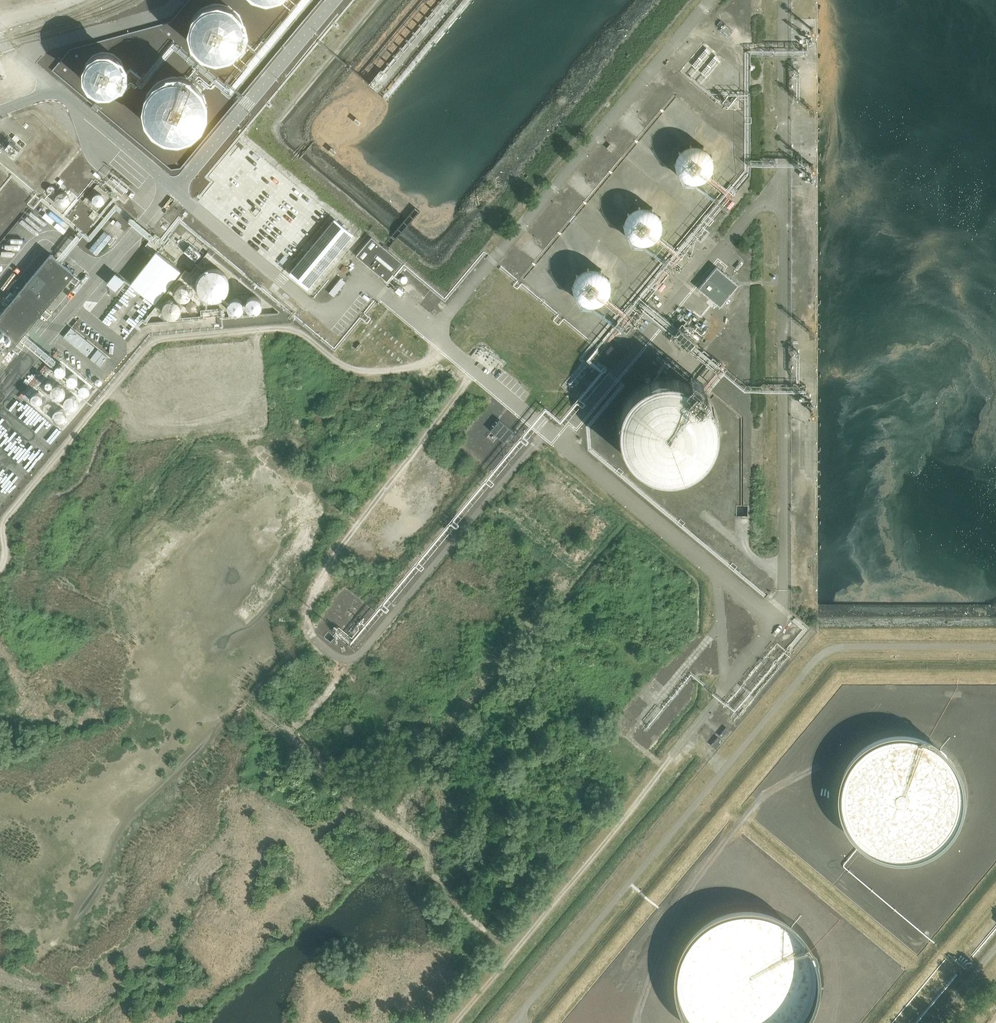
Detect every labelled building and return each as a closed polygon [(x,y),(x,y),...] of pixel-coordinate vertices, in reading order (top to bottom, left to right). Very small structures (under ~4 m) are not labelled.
[(202,60),(206,62),(210,63),(214,64),(218,64),(222,64),(226,63),(230,61),(233,59),(236,57),(239,54),(241,51),(243,47),(244,43),(245,40),(246,36),(245,32),(245,28),(243,24),(241,21),(239,18),(236,15),(233,12),(230,10),(226,9),(222,8),(218,7),(213,7),(209,8),(205,10),(202,12),(198,14),(196,17),(193,20),(191,24),(190,28),(189,32),(189,36),(189,40),(190,44),(191,48),(193,52),(196,55),(199,58),(202,60)] [(93,95),(96,96),(99,97),(102,98),(105,98),(108,98),(111,97),(114,96),(117,94),(120,92),(122,90),(124,87),(125,84),(126,81),(127,78),(127,75),(127,72),(126,69),(125,66),(124,64),(122,61),(120,59),(117,57),(114,55),(111,54),(108,53),(105,53),(102,53),(98,54),(95,55),(92,56),(90,58),(87,61),(85,63),(84,66),(83,69),(82,72),(82,76),(82,79),(83,82),(84,85),(86,88),(88,91),(90,93),(93,95)] [(157,141),(162,143),(166,145),(171,146),(176,146),(181,145),(185,144),(190,142),(194,140),(198,137),(201,134),(204,130),(206,126),(207,121),(208,117),(209,112),(208,107),(208,103),(206,99),(204,94),(201,91),(198,87),(194,84),(190,82),(185,80),(180,79),(175,78),(171,78),(166,79),(161,81),(157,83),(153,86),(149,90),(146,94),(144,98),(142,103),(141,108),(141,112),(141,117),(142,122),(144,127),(147,131),(150,135),(153,138),(157,141)] [(714,170),(714,166),(714,162),(713,158),(711,155),(708,152),(705,149),(702,147),(698,146),(694,145),(691,146),(687,146),(683,148),(680,150),(677,153),(675,156),(674,160),(673,164),(673,168),(674,172),(675,175),(677,179),(680,181),(683,184),(687,185),(691,186),(695,186),(698,186),(702,185),(706,183),(708,180),(711,177),(713,173),(714,170)] [(662,231),(662,227),(662,223),(661,220),(659,217),(657,214),(654,211),(651,209),(647,208),(643,208),(640,208),(636,209),(633,210),(630,212),(627,215),(625,218),(624,222),(623,225),(623,229),(624,233),(625,236),(627,239),(630,242),(633,244),(636,245),(640,246),(643,246),(647,246),(651,245),(654,243),(657,240),(659,238),(661,234),(662,231)] [(334,218),(288,273),(307,289),(353,233),(334,218)] [(356,255),(386,281),(402,262),(371,237),(356,255)] [(156,251),(130,284),(155,303),(180,270),(156,251)] [(0,314),(0,338),(12,348),(74,272),(50,253),(0,314)] [(253,289),(242,295),(227,268),(221,272),(217,263),(194,276),(208,301),(220,294),(232,315),(248,306),(251,312),(263,306),(253,289)] [(720,306),(738,284),(716,267),(699,288),(720,306)] [(610,292),(610,289),(610,285),(609,281),(607,278),(605,275),(602,273),(599,271),(595,270),(592,269),(588,269),(584,270),(581,272),(578,274),(575,276),(573,280),(572,283),(571,287),(571,290),(572,294),(573,298),(575,301),(578,303),(581,306),(584,307),(588,308),(592,308),(595,308),(599,306),(602,305),(605,302),(607,299),(609,296),(610,292)] [(116,271),(107,281),(117,289),(125,278),(116,271)] [(181,321),(195,300),(188,295),(192,290),(179,281),(162,308),(181,321)] [(71,328),(64,337),(87,356),(95,347),(71,328)] [(99,348),(91,357),(100,365),(108,356),(99,348)] [(78,412),(94,385),(58,363),(42,390),(78,412)] [(659,490),(694,484),(718,457),(718,420),(695,393),(660,386),(628,404),(615,437),(628,472),(659,490)] [(513,431),(499,420),(490,430),(492,431),(487,437),(493,442),(498,437),(504,442),(513,431)] [(724,739),(730,731),(726,727),(719,735),(724,739)] [(865,741),(842,765),(834,798),(843,828),(869,852),(898,859),(925,853),(947,837),(960,810),(960,781),(948,756),(925,738),(897,732),(865,741)] [(715,749),(722,740),(718,736),(711,745),(715,749)] [(681,1019),(685,1022),(809,1022),(821,992),(816,951),(796,925),(767,909),(730,908),(702,921),(681,945),(671,980),(681,1019)]
